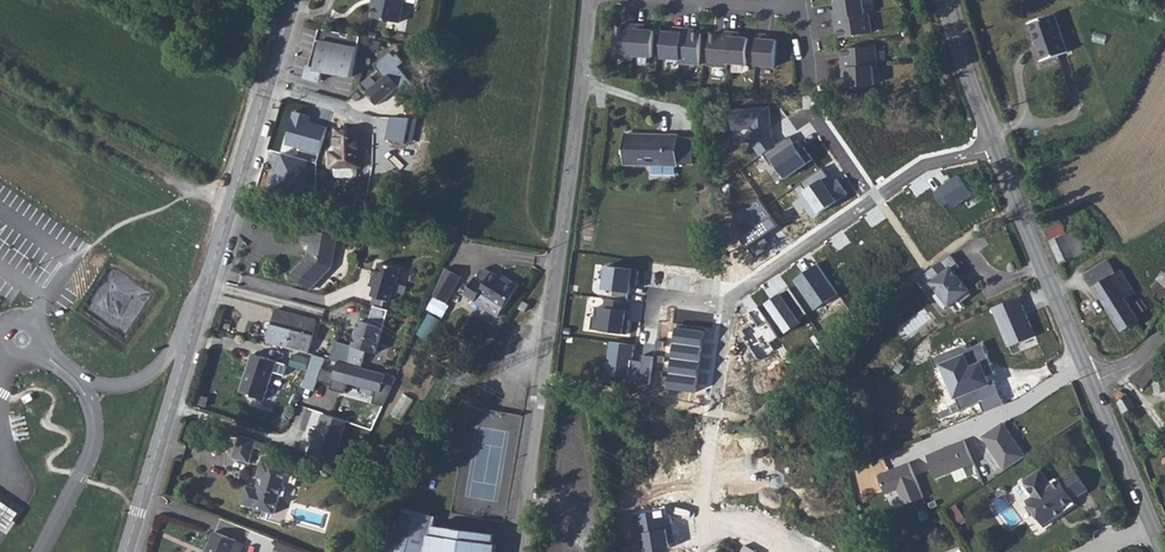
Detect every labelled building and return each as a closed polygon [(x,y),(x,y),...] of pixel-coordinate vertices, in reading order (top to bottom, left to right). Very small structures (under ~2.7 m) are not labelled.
[(374,17),(400,23),(404,1),(403,1),(403,0),(377,0),(374,17)] [(838,10),(833,10),(835,19),(866,14),(863,0),(837,0),(838,10)] [(866,14),(835,19),(836,28),(840,27),(841,38),(873,33),(869,13),(866,14)] [(1054,14),(1029,23),(1042,61),(1068,52),(1054,14)] [(634,55),(636,25),(627,24),(627,28),(616,27),(614,58),(633,59),(634,55)] [(645,25),(636,25),(634,55),(653,57),(655,31),(645,30),(645,25)] [(681,59),(683,28),(674,28),(674,33),(664,32),(662,58),(681,59)] [(691,29),(683,28),(681,59),(680,64),(699,65),(701,34),(691,33),(691,29)] [(358,36),(315,29),(309,70),(350,76),(358,36)] [(720,35),(710,34),(708,66),(728,67),(728,63),(730,32),(721,31),(720,35)] [(739,33),(730,32),(728,63),(747,65),(747,59),(748,45),(749,38),(739,38),(739,33)] [(768,35),(758,34),(757,46),(756,59),(756,66),(775,67),(778,41),(767,40),(768,35)] [(757,46),(748,45),(747,59),(756,59),(757,46)] [(877,46),(845,48),(846,59),(842,59),(843,68),(874,66),(878,66),(877,46)] [(875,85),(874,66),(843,68),(843,77),(848,77),(849,87),(875,85)] [(389,74),(399,87),(403,84),(392,71),(389,74)] [(377,105),(399,87),(389,74),(367,92),(377,105)] [(772,138),(770,108),(731,110),(733,130),(752,128),(753,144),(761,155),(763,154),(777,145),(772,138)] [(312,116),(291,110),(282,145),(317,155),(325,127),(310,123),(312,116)] [(411,118),(391,117),(387,140),(405,143),(411,118)] [(411,118),(405,143),(411,145),(417,118),(411,118)] [(361,129),(337,130),(337,153),(331,153),(331,167),(335,166),(336,175),(338,177),(355,177),(357,174),(357,166),(361,166),(361,129)] [(625,135),(624,164),(679,165),(679,164),(692,164),(693,137),(679,137),(679,136),(650,135),(650,137),(637,136),(637,135),(625,135)] [(796,144),(790,136),(777,145),(763,154),(771,166),(776,163),(786,178),(813,159),(804,147),(803,148),(798,142),(796,144)] [(312,160),(268,148),(264,165),(273,168),(268,189),(302,198),(312,160)] [(805,192),(819,213),(848,194),(838,179),(833,182),(823,167),(800,183),(806,191),(805,192)] [(972,195),(959,175),(934,193),(943,206),(951,201),(955,207),(972,195)] [(1045,229),(1061,265),(1087,253),(1076,230),(1066,234),(1061,222),(1045,229)] [(333,267),(338,237),(303,230),(301,242),(311,243),(310,251),(305,259),(293,272),(311,290),(333,267)] [(446,247),(448,240),(442,238),(440,245),(446,247)] [(961,303),(972,295),(962,281),(960,283),(957,278),(959,277),(955,271),(961,267),(952,254),(919,279),(928,291),(934,286),(949,307),(958,300),(961,303)] [(1108,260),(1086,274),(1123,332),(1140,321),(1128,301),(1140,293),(1138,290),(1136,292),(1121,269),(1116,273),(1108,260)] [(399,283),(397,283),(401,269),(380,263),(376,277),(374,276),(371,286),(375,287),(373,296),(388,301),(390,301),(392,292),(396,293),(399,283)] [(815,310),(838,294),(817,263),(817,264),(818,265),(795,281),(795,280),(794,280),(815,310)] [(817,264),(795,280),(795,281),(818,265),(817,264)] [(614,290),(613,299),(629,301),(631,302),(633,284),(637,284),(639,270),(607,266),(604,289),(614,290)] [(462,277),(446,268),(434,295),(447,302),(462,277)] [(498,317),(518,285),(509,279),(507,281),(500,277),(487,268),(483,269),(477,278),(476,277),(465,295),(475,301),(475,302),(498,317)] [(1164,297),(1164,269),(1152,287),(1164,297)] [(799,319),(806,314),(789,289),(774,299),(779,306),(772,311),(785,329),(799,319)] [(388,301),(373,296),(370,304),(374,306),(386,309),(388,301)] [(1019,297),(992,308),(1009,347),(1036,336),(1019,297)] [(613,299),(606,298),(605,308),(597,307),(595,316),(593,316),(591,329),(628,334),(630,320),(627,320),(629,301),(613,299)] [(779,306),(774,299),(767,304),(772,311),(779,306)] [(525,312),(529,305),(524,301),(520,309),(525,312)] [(377,353),(389,310),(386,309),(374,306),(369,323),(361,321),(353,346),(348,363),(362,367),(367,350),(377,353)] [(748,313),(755,323),(758,328),(767,322),(757,307),(748,313)] [(290,313),(276,310),(267,342),(289,348),(309,353),(318,321),(290,313)] [(412,326),(414,318),(405,316),(403,324),(412,326)] [(799,319),(785,329),(787,333),(801,323),(799,319)] [(777,337),(767,322),(758,328),(755,323),(739,333),(758,361),(774,350),(769,342),(777,337)] [(678,323),(675,343),(703,347),(705,331),(687,329),(687,325),(678,323)] [(822,337),(819,333),(812,338),(815,342),(822,337)] [(820,350),(827,344),(822,337),(815,342),(820,350)] [(348,363),(353,346),(336,341),(332,358),(348,363)] [(606,375),(630,378),(635,344),(611,341),(606,375)] [(703,347),(675,343),(673,358),(701,361),(703,347)] [(946,364),(965,409),(980,403),(985,413),(1004,405),(994,380),(989,382),(987,376),(984,368),(991,365),(982,343),(967,349),(965,345),(932,358),(936,368),(946,364)] [(847,366),(856,359),(849,351),(840,357),(847,366)] [(286,364),(254,354),(241,392),(265,400),(274,372),(285,376),(287,368),(286,364)] [(326,358),(314,354),(303,387),(315,391),(319,381),(322,369),(326,358)] [(1164,361),(1164,360),(1157,354),(1150,362),(1159,369),(1164,361)] [(306,370),(309,360),(294,355),(291,365),(306,370)] [(701,361),(673,358),(671,373),(699,377),(701,361)] [(392,380),(334,362),(326,390),(343,396),(347,383),(376,391),(372,403),(384,407),(392,380)] [(1150,362),(1135,381),(1143,388),(1144,387),(1159,369),(1150,362)] [(995,373),(991,365),(984,368),(987,376),(995,373)] [(331,372),(322,369),(319,381),(327,384),(331,372)] [(671,373),(669,388),(697,392),(699,377),(671,373)] [(1119,402),(1123,413),(1136,406),(1127,394),(1125,395),(1125,394),(1123,392),(1122,392),(1120,392),(1119,392),(1117,394),(1117,396),(1117,398),(1118,399),(1121,400),(1119,402)] [(952,414),(950,408),(941,412),(943,418),(952,414)] [(347,421),(324,413),(317,433),(318,433),(317,436),(316,438),(313,446),(311,446),(308,456),(335,465),(341,445),(340,442),(347,421)] [(865,437),(873,435),(870,423),(861,425),(865,437)] [(983,437),(1005,470),(1026,456),(1003,423),(983,437)] [(256,440),(240,435),(233,458),(250,463),(256,440)] [(937,479),(974,463),(965,440),(927,455),(937,479)] [(289,467),(263,460),(258,477),(262,479),(261,483),(259,489),(257,489),(247,486),(242,504),(275,513),(280,497),(284,495),(287,487),(284,483),(289,467)] [(317,466),(303,462),(301,467),(316,471),(317,466)] [(353,471),(355,464),(349,462),(346,468),(353,471)] [(891,470),(878,475),(886,494),(898,489),(905,505),(924,497),(909,463),(901,466),(901,468),(894,471),(891,470)] [(316,471),(301,467),(299,476),(313,480),(316,471)] [(1035,514),(1044,526),(1058,516),(1057,515),(1065,509),(1064,507),(1074,500),(1088,490),(1074,469),(1052,485),(1041,469),(1024,480),(1026,484),(1034,496),(1031,499),(1039,511),(1035,514)] [(349,481),(352,473),(343,470),(341,478),(349,481)] [(1022,487),(1031,499),(1034,496),(1026,484),(1022,487)] [(1027,502),(1035,514),(1039,511),(1031,499),(1027,502)] [(0,500),(0,525),(7,530),(18,513),(4,502),(0,500)] [(1057,515),(1058,516),(1066,511),(1067,512),(1078,505),(1074,500),(1064,507),(1065,509),(1057,515)] [(497,544),(494,544),(495,534),(435,525),(437,517),(404,508),(387,551),(496,551),(497,544)] [(671,547),(667,528),(671,528),(667,508),(636,514),(642,551),(671,547)] [(960,512),(953,517),(959,526),(966,521),(960,512)] [(215,531),(208,550),(209,551),(233,551),(237,541),(215,531)] [(237,541),(233,551),(242,551),(245,544),(237,541)] [(279,541),(275,551),(305,551),(279,541)]
